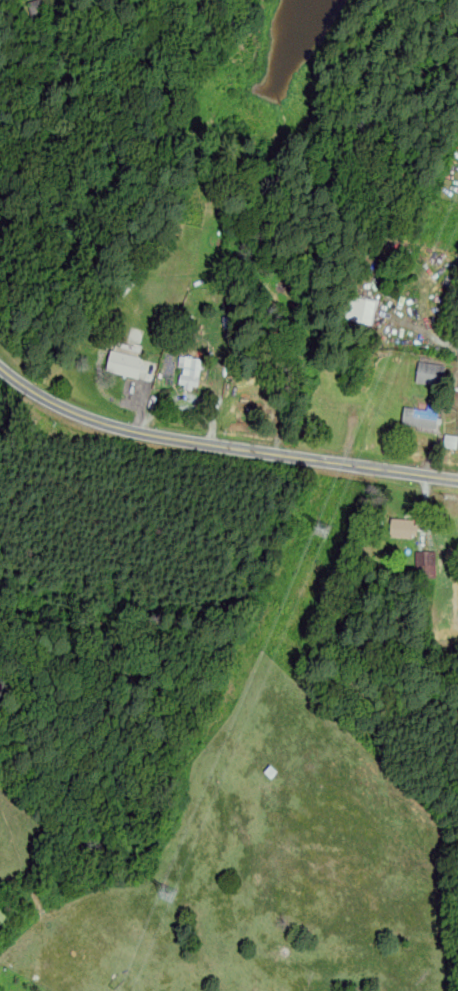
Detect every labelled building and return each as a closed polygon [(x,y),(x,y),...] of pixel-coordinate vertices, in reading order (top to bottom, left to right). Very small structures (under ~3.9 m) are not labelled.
[(49,13),(45,0),(31,0),(25,2),(30,19),(49,13)] [(353,322),(373,321),(371,299),(352,300),(353,322)] [(137,379),(142,358),(110,350),(105,371),(137,379)] [(198,358),(181,357),(180,387),(198,387),(198,358)] [(444,365),(416,362),(414,382),(441,385),(444,365)] [(436,426),(435,402),(416,403),(416,407),(401,408),(402,428),(436,426)] [(388,537),(414,538),(414,519),(389,518),(388,537)] [(418,551),(418,574),(437,573),(436,550),(418,551)]
